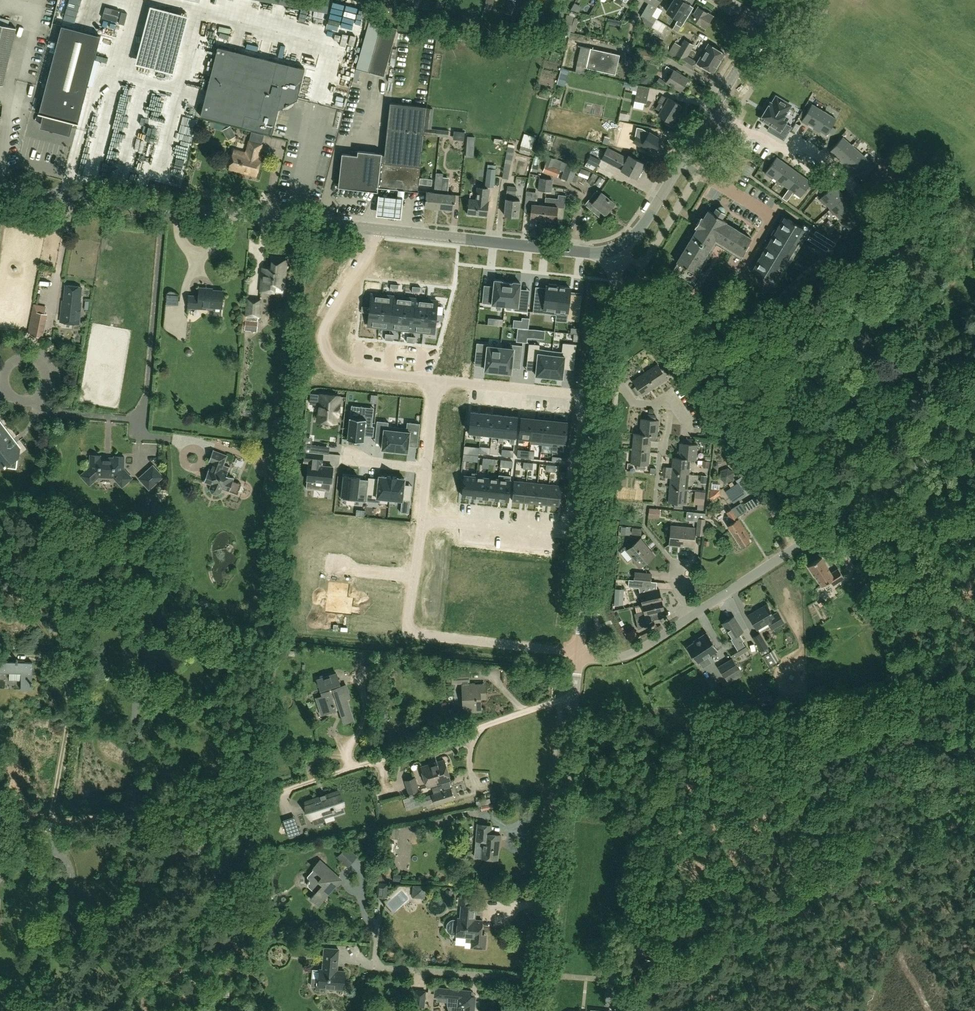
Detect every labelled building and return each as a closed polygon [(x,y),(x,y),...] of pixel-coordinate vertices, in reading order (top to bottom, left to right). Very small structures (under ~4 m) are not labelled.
[(280,8),(327,13),(329,0),(281,0),(280,8)] [(330,13),(341,14),(342,0),(332,0),(330,13)] [(493,0),(486,0),(486,2),(487,2),(485,10),(490,11),(493,0)] [(650,2),(642,15),(645,24),(651,27),(660,12),(666,2),(663,0),(646,0),(650,2)] [(666,11),(677,18),(674,23),(680,27),(690,11),(684,8),(688,3),(683,0),(673,0),(666,11)] [(708,12),(707,13),(697,7),(694,13),(691,11),(687,16),(690,18),(699,24),(699,25),(705,29),(713,15),(708,12)] [(171,74),(186,18),(152,9),(136,65),(171,74)] [(0,24),(0,85),(3,85),(3,84),(16,28),(0,24)] [(369,72),(384,76),(397,29),(382,24),(369,72)] [(100,35),(61,25),(39,112),(38,112),(43,114),(40,125),(41,125),(41,124),(50,127),(50,128),(60,130),(60,129),(70,132),(69,133),(70,133),(73,121),(78,123),(78,122),(100,35)] [(671,29),(663,35),(668,44),(677,38),(671,29)] [(680,45),(674,42),(667,54),(683,63),(694,45),(684,39),(680,45)] [(279,42),(276,54),(288,56),(290,45),(279,42)] [(619,54),(590,47),(572,43),(572,47),(571,46),(565,68),(585,73),(587,67),(614,73),(619,54)] [(712,72),(723,53),(708,44),(697,63),(712,72)] [(304,68),(289,64),(217,46),(200,116),(271,134),(277,111),(296,100),(304,68)] [(635,57),(652,60),(654,52),(637,49),(635,57)] [(680,90),(687,78),(673,69),(666,82),(680,90)] [(562,86),(570,86),(570,75),(562,75),(562,86)] [(636,91),(634,100),(646,103),(649,87),(628,83),(627,87),(630,87),(630,89),(636,91)] [(136,112),(148,113),(148,95),(137,94),(136,112)] [(671,123),(681,106),(668,98),(668,99),(662,95),(658,102),(659,103),(656,109),(660,111),(658,115),(671,123)] [(789,107),(788,104),(776,96),(772,104),(768,102),(764,108),(766,110),(761,118),(771,124),(768,130),(783,139),(791,127),(785,123),(787,119),(784,116),(789,107)] [(423,134),(426,108),(426,106),(389,102),(384,154),(378,154),(358,151),(357,156),(341,154),(338,187),(377,191),(378,186),(417,191),(423,134)] [(639,102),(637,110),(647,112),(649,105),(639,102)] [(814,127),(824,111),(812,104),(801,121),(807,125),(808,123),(814,127)] [(158,108),(156,118),(165,120),(167,110),(158,108)] [(431,128),(434,108),(426,108),(423,134),(448,137),(449,130),(437,129),(431,128)] [(824,111),(814,127),(813,128),(819,132),(820,131),(826,134),(825,136),(836,119),(824,111)] [(162,129),(162,119),(154,119),(154,129),(162,129)] [(654,150),(661,139),(648,132),(643,140),(636,136),(633,142),(647,150),(648,147),(654,150)] [(629,150),(633,137),(621,134),(617,147),(629,150)] [(525,148),(536,150),(538,138),(528,136),(525,148)] [(841,160),(853,146),(843,136),(829,151),(835,156),(836,155),(841,160)] [(229,168),(244,172),(255,175),(260,157),(258,156),(261,144),(249,141),(246,153),(233,150),(229,168)] [(508,144),(502,178),(508,179),(511,160),(514,145),(508,144)] [(851,169),(864,155),(853,146),(841,160),(840,161),(845,166),(846,164),(851,169)] [(622,169),(627,158),(607,147),(601,158),(622,169)] [(586,162),(597,167),(600,160),(590,155),(586,162)] [(644,166),(643,165),(644,163),(629,155),(627,158),(622,169),(621,170),(636,177),(637,175),(639,176),(644,166)] [(875,165),(864,155),(851,169),(850,170),(855,175),(857,174),(862,178),(861,179),(861,180),(875,165)] [(572,181),(575,182),(577,176),(574,174),(576,169),(575,169),(576,167),(576,166),(577,164),(571,161),(570,163),(548,156),(543,172),(557,177),(560,170),(563,171),(561,178),(572,182),(572,181)] [(777,180),(788,165),(777,157),(765,173),(771,177),(772,176),(777,180)] [(482,164),(481,169),(479,169),(478,177),(485,178),(484,186),(493,187),(495,169),(495,165),(482,164)] [(788,188),(799,173),(788,165),(777,180),(776,181),(782,186),(783,184),(788,188)] [(439,208),(443,173),(435,172),(433,192),(427,192),(425,206),(439,208)] [(455,195),(448,194),(450,177),(443,176),(443,173),(439,208),(453,209),(455,195)] [(799,173),(788,188),(782,197),(787,200),(792,193),(793,194),(794,193),(799,196),(798,198),(799,198),(811,182),(799,173)] [(537,190),(551,192),(553,179),(539,178),(537,190)] [(829,208),(843,195),(834,185),(819,199),(824,204),(825,203),(829,208)] [(519,200),(515,199),(516,186),(507,186),(506,198),(504,215),(518,216),(519,200)] [(486,216),(489,194),(487,194),(487,188),(477,187),(476,199),(469,199),(467,214),(486,216)] [(614,203),(601,192),(601,193),(597,189),(585,204),(589,208),(602,218),(614,203)] [(543,219),(544,205),(536,204),(538,192),(533,191),(526,190),(525,204),(530,204),(531,204),(530,217),(543,219)] [(556,220),(557,207),(564,208),(565,195),(561,194),(561,195),(558,194),(558,198),(553,198),(545,197),(545,205),(544,205),(543,219),(556,220)] [(839,218),(853,206),(843,195),(829,208),(828,209),(833,215),(835,214),(839,218)] [(404,199),(379,196),(376,217),(402,220),(404,199)] [(738,252),(741,254),(751,238),(725,222),(726,221),(721,218),(725,212),(724,211),(724,210),(724,208),(723,207),(722,206),(721,206),(719,206),(718,208),(717,207),(713,213),(708,210),(703,218),(700,217),(695,226),(697,228),(677,261),(677,262),(671,272),(693,286),(700,275),(695,272),(715,239),(728,247),(727,248),(737,254),(738,252)] [(853,206),(839,218),(838,220),(843,225),(844,224),(849,229),(847,230),(848,230),(863,217),(853,206)] [(803,228),(787,218),(785,216),(781,222),(776,230),(773,235),(768,244),(765,249),(756,264),(752,270),(754,271),(773,283),(807,227),(805,225),(803,228)] [(274,292),(274,285),(284,285),(286,259),(273,258),(272,268),(265,268),(264,275),(262,275),(261,291),(274,292)] [(483,291),(482,303),(505,305),(507,282),(502,282),(502,281),(495,280),(493,292),(483,291)] [(507,282),(505,305),(514,306),(514,310),(527,311),(529,296),(519,295),(520,283),(513,282),(513,283),(507,282)] [(535,294),(533,312),(556,315),(559,287),(557,286),(557,285),(549,284),(549,286),(546,285),(545,295),(535,294)] [(62,300),(60,321),(80,323),(82,302),(81,302),(83,286),(65,285),(63,300),(62,300)] [(188,307),(198,308),(198,305),(222,307),(223,290),(207,289),(207,288),(199,287),(199,296),(189,295),(188,307)] [(559,287),(556,315),(557,315),(557,311),(567,312),(566,320),(579,321),(581,295),(570,294),(570,288),(559,287)] [(381,311),(383,295),(371,294),(370,307),(370,310),(381,311)] [(392,312),(394,296),(383,295),(381,311),(392,312)] [(403,313),(405,297),(394,296),(392,312),(403,313)] [(414,315),(416,299),(405,297),(403,313),(414,315)] [(247,298),(246,315),(259,317),(261,299),(247,298)] [(425,316),(426,300),(416,299),(414,315),(425,316)] [(436,314),(438,301),(426,300),(425,316),(436,317),(436,314)] [(46,307),(33,305),(29,335),(42,336),(46,307)] [(379,327),(381,311),(370,310),(369,313),(368,326),(379,327)] [(390,328),(392,312),(381,311),(379,327),(390,328)] [(401,329),(403,313),(392,312),(390,328),(401,329)] [(412,330),(414,315),(403,313),(401,329),(412,330)] [(423,332),(425,316),(414,315),(412,330),(423,332)] [(434,333),(436,320),(436,317),(425,316),(423,332),(434,333)] [(851,320),(853,339),(868,334),(866,321),(851,320)] [(552,350),(550,376),(555,376),(555,377),(563,378),(564,367),(574,368),(577,344),(563,342),(562,351),(552,350)] [(477,343),(475,357),(483,357),(482,360),(486,360),(485,370),(489,370),(489,372),(498,373),(501,347),(488,346),(489,344),(477,343)] [(501,347),(498,373),(506,374),(507,372),(511,372),(512,359),(521,360),(523,345),(511,344),(510,348),(501,347)] [(529,344),(527,363),(537,364),(536,375),(544,376),(544,375),(550,376),(552,350),(539,349),(539,345),(529,344)] [(657,364),(645,372),(654,387),(667,378),(665,375),(669,373),(664,366),(661,369),(657,364)] [(654,387),(645,372),(632,381),(635,386),(632,388),(636,395),(640,393),(642,395),(654,387)] [(311,394),(310,403),(320,404),(318,420),(323,421),(323,422),(324,424),(325,425),(327,425),(328,425),(329,424),(330,423),(331,422),(336,422),(337,414),(339,415),(340,405),(338,405),(339,396),(321,394),(321,395),(311,394)] [(347,439),(348,439),(363,441),(364,441),(364,440),(363,440),(365,425),(372,426),(374,411),(361,409),(360,416),(351,415),(350,417),(349,418),(350,418),(348,439),(347,439)] [(480,440),(483,413),(471,412),(469,434),(476,435),(476,440),(480,440)] [(492,437),(494,414),(483,413),(480,440),(481,435),(492,437)] [(503,443),(506,416),(494,414),(492,437),(499,437),(498,442),(503,443)] [(641,418),(639,434),(657,435),(658,420),(655,420),(656,415),(647,415),(647,419),(641,418)] [(514,444),(517,417),(506,416),(503,443),(504,438),(510,439),(510,443),(514,444)] [(521,417),(519,442),(524,442),(524,440),(530,441),(530,443),(533,418),(521,417)] [(533,418),(530,443),(542,444),(544,420),(533,418)] [(544,420),(542,444),(553,446),(552,449),(553,450),(556,421),(544,420)] [(377,421),(376,435),(383,435),(382,449),(384,449),(384,451),(392,452),(392,450),(395,450),(397,427),(388,426),(389,422),(377,421)] [(556,421),(553,450),(557,450),(558,446),(565,447),(567,422),(556,421)] [(17,468),(19,447),(0,422),(0,467),(17,468)] [(397,427),(395,450),(397,451),(397,453),(406,454),(406,452),(408,452),(409,441),(412,442),(412,439),(418,440),(420,423),(407,422),(407,428),(397,427)] [(660,435),(657,435),(639,434),(634,433),(632,448),(649,450),(650,440),(659,441),(660,435)] [(680,443),(678,458),(696,459),(697,444),(691,444),(692,439),(683,438),(683,443),(680,443)] [(303,444),(303,451),(305,451),(319,452),(319,445),(303,444)] [(282,448),(272,447),(270,464),(281,465),(282,448)] [(648,465),(649,450),(632,448),(631,463),(637,464),(636,469),(645,469),(645,465),(648,465)] [(518,449),(517,457),(529,458),(529,452),(530,450),(518,449)] [(223,465),(224,463),(227,456),(213,450),(209,461),(213,462),(209,471),(208,471),(204,481),(212,484),(210,489),(210,490),(210,492),(211,493),(212,494),(214,495),(215,495),(217,495),(218,495),(219,494),(220,492),(222,488),(230,491),(235,478),(227,475),(230,468),(223,465)] [(305,451),(304,461),(309,462),(307,480),(306,488),(330,491),(331,482),(333,467),(321,465),(321,462),(322,462),(323,453),(319,452),(305,451)] [(123,468),(123,463),(124,457),(115,457),(115,459),(111,459),(111,458),(104,458),(103,459),(100,459),(100,456),(91,455),(90,466),(92,466),(92,469),(88,469),(84,474),(83,477),(88,482),(91,482),(96,478),(96,476),(116,477),(116,479),(120,484),(124,484),(129,479),(130,476),(125,471),(122,471),(122,468),(123,468)] [(688,474),(689,463),(690,459),(696,460),(696,459),(678,458),(672,457),(671,467),(664,467),(663,472),(688,474)] [(701,473),(712,476),(714,467),(704,464),(701,473)] [(153,466),(139,478),(149,489),(163,476),(153,466)] [(464,476),(462,495),(474,497),(477,473),(472,472),(472,476),(464,476)] [(687,492),(688,474),(663,472),(663,477),(670,478),(669,490),(687,492)] [(477,473),(474,497),(485,498),(487,478),(477,477),(477,473)] [(487,478),(485,498),(497,499),(499,474),(498,479),(487,478)] [(499,474),(497,499),(508,500),(511,476),(499,474)] [(344,475),(342,499),(361,501),(366,502),(366,501),(367,486),(358,485),(359,477),(344,475)] [(367,486),(366,501),(380,503),(381,498),(390,499),(392,476),(387,476),(379,476),(378,486),(368,485),(367,486)] [(392,476),(390,499),(402,500),(401,512),(409,513),(411,493),(404,492),(405,478),(397,477),(392,476)] [(515,480),(512,501),(524,502),(526,482),(515,480)] [(526,482),(524,502),(536,503),(538,483),(526,482)] [(737,483),(726,491),(734,502),(745,494),(750,490),(744,482),(739,485),(737,483)] [(538,483),(536,503),(547,504),(549,484),(538,483)] [(549,484),(547,504),(559,506),(561,485),(549,484)] [(686,504),(687,492),(669,490),(668,503),(674,503),(674,508),(682,509),(682,504),(686,504)] [(725,504),(726,497),(701,492),(699,503),(705,504),(704,510),(708,511),(710,501),(725,504)] [(737,519),(736,517),(746,511),(740,503),(726,512),(732,521),(732,520),(733,522),(727,525),(741,546),(749,541),(747,538),(749,536),(738,519),(737,519)] [(655,511),(652,521),(662,524),(665,513),(655,511)] [(698,513),(696,534),(703,535),(705,513),(698,513)] [(693,545),(694,528),(670,526),(668,545),(678,546),(678,544),(693,545)] [(639,567),(653,555),(640,539),(626,551),(639,567)] [(527,578),(530,558),(518,556),(516,577),(527,578)] [(831,586),(842,579),(836,569),(829,574),(826,568),(820,558),(806,567),(813,577),(813,576),(820,587),(825,584),(826,583),(828,581),(831,586)] [(634,571),(633,579),(645,582),(650,582),(651,573),(634,571)] [(645,588),(645,582),(633,579),(628,579),(628,586),(638,587),(639,593),(646,591),(645,588)] [(332,584),(329,610),(350,613),(352,600),(344,599),(346,586),(332,584)] [(658,588),(646,591),(639,593),(642,604),(661,600),(658,588)] [(621,608),(630,608),(629,591),(621,592),(621,608)] [(663,611),(661,600),(642,604),(644,611),(634,613),(637,629),(639,628),(653,620),(651,614),(663,611)] [(778,612),(772,615),(766,604),(748,615),(756,629),(769,622),(771,621),(775,627),(784,622),(778,612)] [(733,658),(748,649),(739,633),(743,631),(734,616),(722,623),(735,645),(728,649),(733,658)] [(706,632),(706,633),(693,641),(693,642),(687,647),(686,646),(686,647),(696,663),(697,663),(697,662),(717,649),(706,632)] [(760,633),(752,637),(760,651),(768,667),(778,661),(772,650),(770,651),(768,647),(760,633)] [(736,658),(742,667),(758,658),(753,649),(736,658)] [(732,658),(718,667),(724,677),(738,668),(733,660),(732,658)] [(21,673),(21,689),(32,689),(33,662),(0,661),(0,673),(21,673)] [(732,685),(746,679),(742,669),(728,676),(732,685)] [(475,683),(468,683),(468,681),(469,681),(468,671),(452,671),(452,681),(462,681),(462,685),(463,708),(470,708),(470,711),(480,711),(479,700),(487,699),(486,683),(475,684),(475,683)] [(350,697),(346,685),(340,687),(338,683),(340,683),(337,673),(318,679),(321,689),(322,688),(323,692),(322,693),(323,696),(316,698),(319,707),(324,705),(326,713),(336,710),(336,709),(339,707),(344,723),(354,720),(347,698),(350,697)] [(441,782),(448,780),(450,779),(444,760),(421,767),(427,787),(441,782)] [(419,790),(415,777),(405,781),(408,793),(419,790)] [(454,799),(448,780),(441,782),(442,785),(432,788),(434,793),(418,798),(417,793),(409,796),(413,807),(421,805),(433,801),(435,805),(454,799)] [(320,795),(321,797),(313,800),(314,804),(307,806),(311,819),(312,818),(314,824),(325,821),(324,817),(335,813),(334,810),(335,810),(334,807),(343,804),(338,791),(331,794),(326,795),(325,794),(324,794),(325,796),(322,797),(321,795),(320,795)] [(483,841),(482,857),(497,858),(498,842),(500,842),(500,834),(490,833),(491,825),(478,824),(476,841),(483,841)] [(298,827),(287,831),(289,836),(300,833),(298,827)] [(403,857),(402,831),(392,831),(393,858),(403,857)] [(341,855),(352,864),(360,855),(349,846),(341,855)] [(316,892),(315,893),(311,897),(318,904),(338,882),(338,876),(320,860),(314,867),(315,868),(309,876),(309,885),(316,892)] [(378,883),(377,897),(386,897),(387,883),(378,883)] [(424,885),(411,885),(411,897),(424,897),(424,885)] [(466,937),(471,937),(470,948),(486,950),(487,934),(481,933),(482,920),(474,920),(476,906),(469,905),(469,899),(459,898),(458,903),(462,904),(460,918),(458,918),(458,920),(453,919),(451,920),(450,922),(448,924),(448,928),(449,930),(450,932),(452,933),(457,933),(457,935),(466,936),(466,937)] [(320,969),(319,979),(316,979),(315,991),(319,991),(319,987),(343,989),(344,971),(337,970),(339,949),(325,947),(323,969),(320,969)] [(643,976),(636,976),(634,975),(633,987),(643,988),(643,976)] [(475,996),(471,991),(436,988),(435,996),(448,997),(447,1003),(449,1009),(450,1010),(473,1010),(475,996)] [(424,1007),(426,991),(414,989),(413,1006),(424,1007)]
